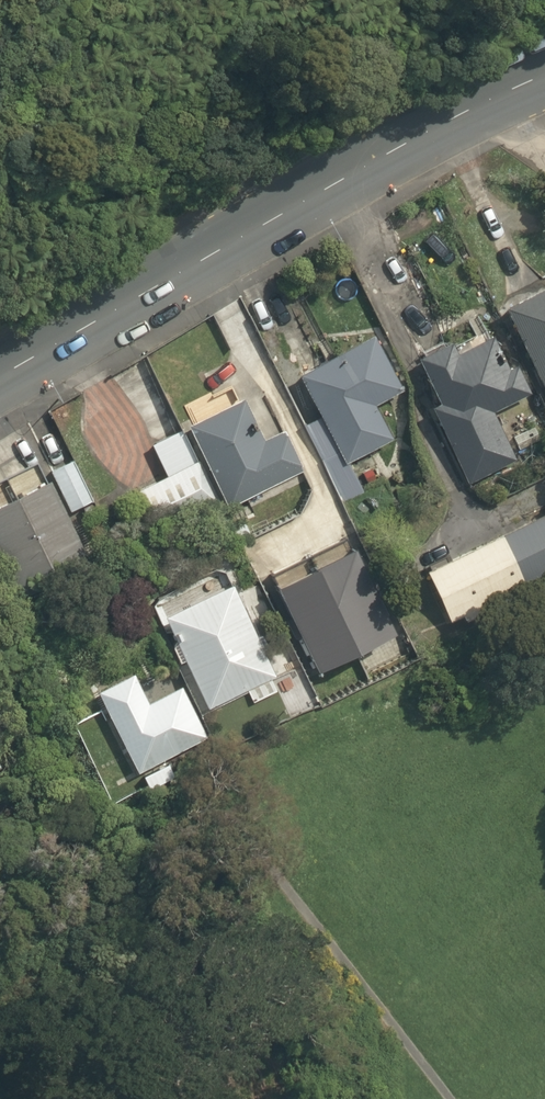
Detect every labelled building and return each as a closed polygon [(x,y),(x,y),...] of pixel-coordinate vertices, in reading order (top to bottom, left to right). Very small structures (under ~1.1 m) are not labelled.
[(510,310),(544,385),(544,292),(510,310)] [(378,406),(407,391),(378,337),(303,377),(324,418),(349,466),(356,462),(396,441),(378,406)] [(422,361),(444,406),(435,409),(471,485),(520,462),(498,414),(535,395),(521,366),(513,369),(497,338),(461,355),(456,345),(422,361)] [(247,401),(192,428),(202,448),(197,450),(203,461),(207,459),(230,507),(312,470),(292,429),(267,441),(247,401)] [(349,466),(324,418),(307,426),(344,503),(369,492),(356,462),(349,466)] [(220,505),(185,431),(152,446),(167,477),(140,489),(160,533),(220,505)] [(77,461),(53,473),(73,513),(95,502),(77,461)] [(55,483),(50,485),(40,466),(0,485),(0,545),(26,599),(95,566),(55,483)] [(428,572),(453,624),(544,580),(544,516),(428,572)] [(315,671),(391,633),(344,539),(269,575),(274,585),(271,586),(315,671)] [(211,710),(278,678),(237,586),(169,619),(181,643),(176,646),(184,665),(189,663),(211,710)] [(138,676),(102,694),(142,773),(211,738),(186,687),(152,704),(138,676)]
